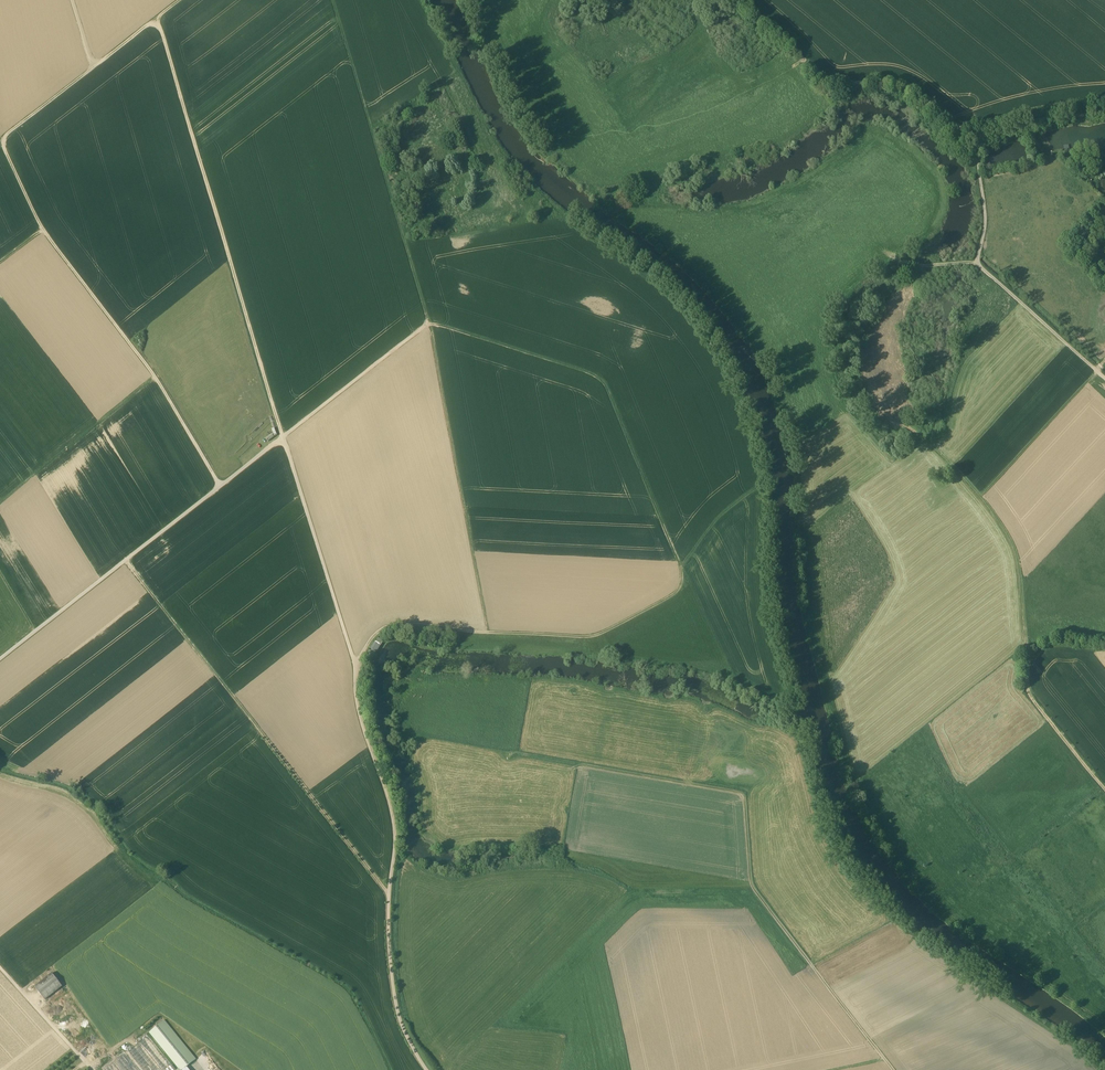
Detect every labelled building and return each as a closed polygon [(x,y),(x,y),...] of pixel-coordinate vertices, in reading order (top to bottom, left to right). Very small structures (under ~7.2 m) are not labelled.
[(375,644),(371,651),(378,655),(382,648),(375,644)] [(51,974),(34,988),(44,1001),(62,987),(51,974)] [(164,1021),(149,1033),(179,1069),(183,1069),(186,1068),(196,1060),(164,1021)] [(147,1036),(125,1054),(138,1069),(174,1069),(147,1036)] [(123,1051),(100,1069),(101,1069),(138,1069),(125,1054),(123,1051)]
